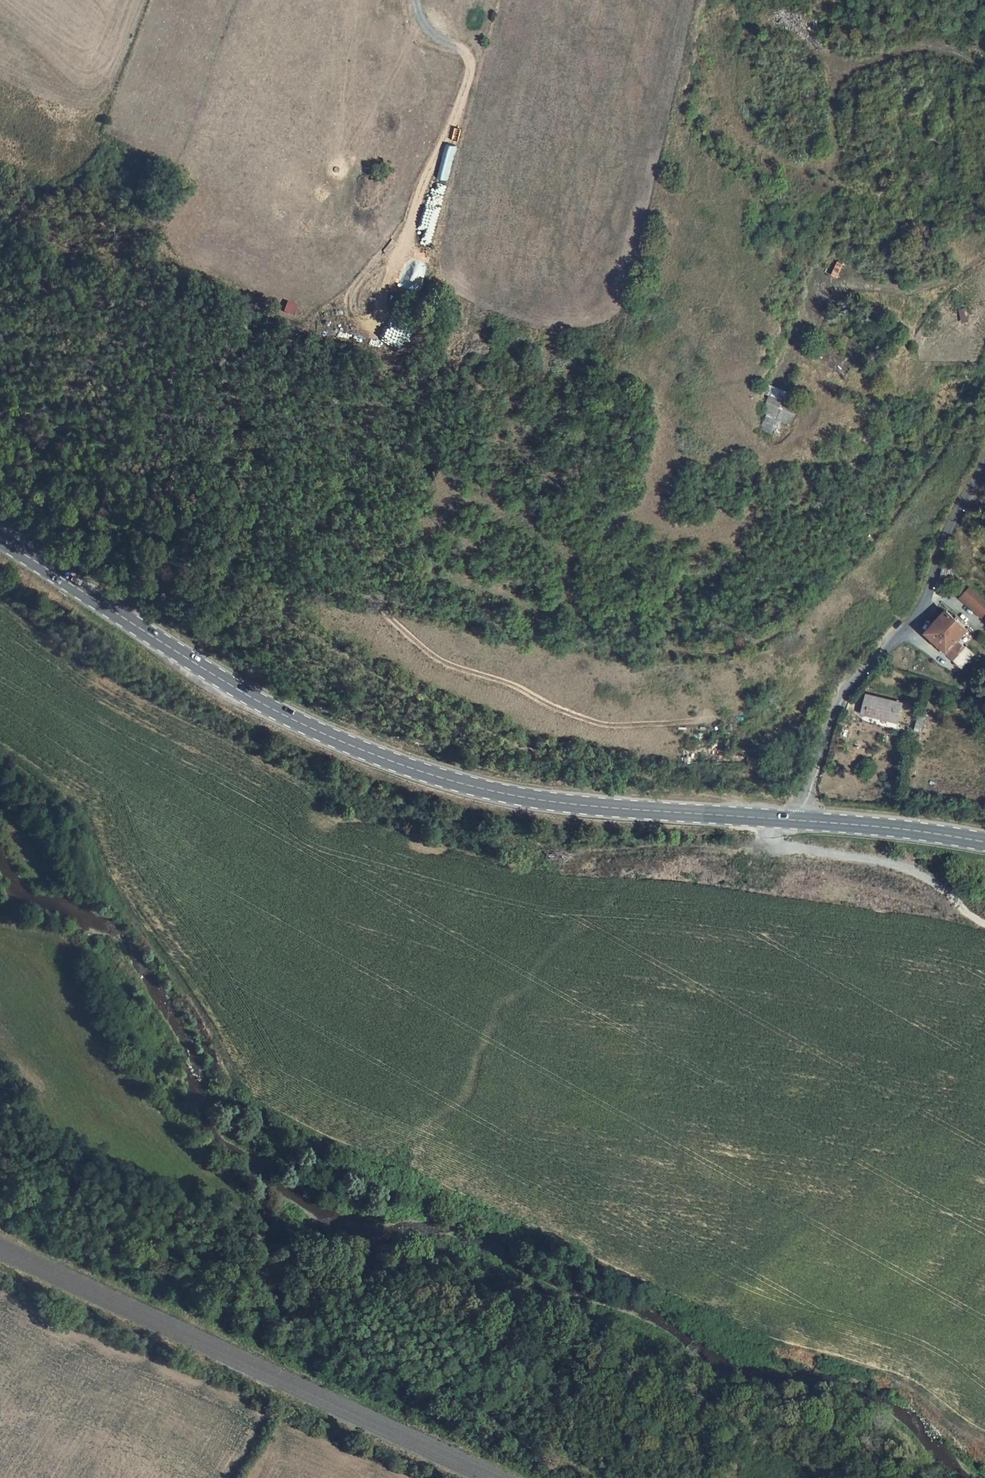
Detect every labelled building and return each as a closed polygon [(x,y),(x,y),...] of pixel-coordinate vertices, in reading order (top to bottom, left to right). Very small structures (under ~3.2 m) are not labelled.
[(774,413),(783,397),(773,391),(764,408),(774,413)] [(766,414),(761,425),(769,428),(773,418),(766,414)] [(969,589),(960,599),(982,618),(984,615),(984,603),(969,589)] [(958,641),(968,631),(946,611),(926,633),(949,653),(963,666),(974,654),(958,641)] [(902,704),(866,696),(862,713),(898,722),(902,704)]
